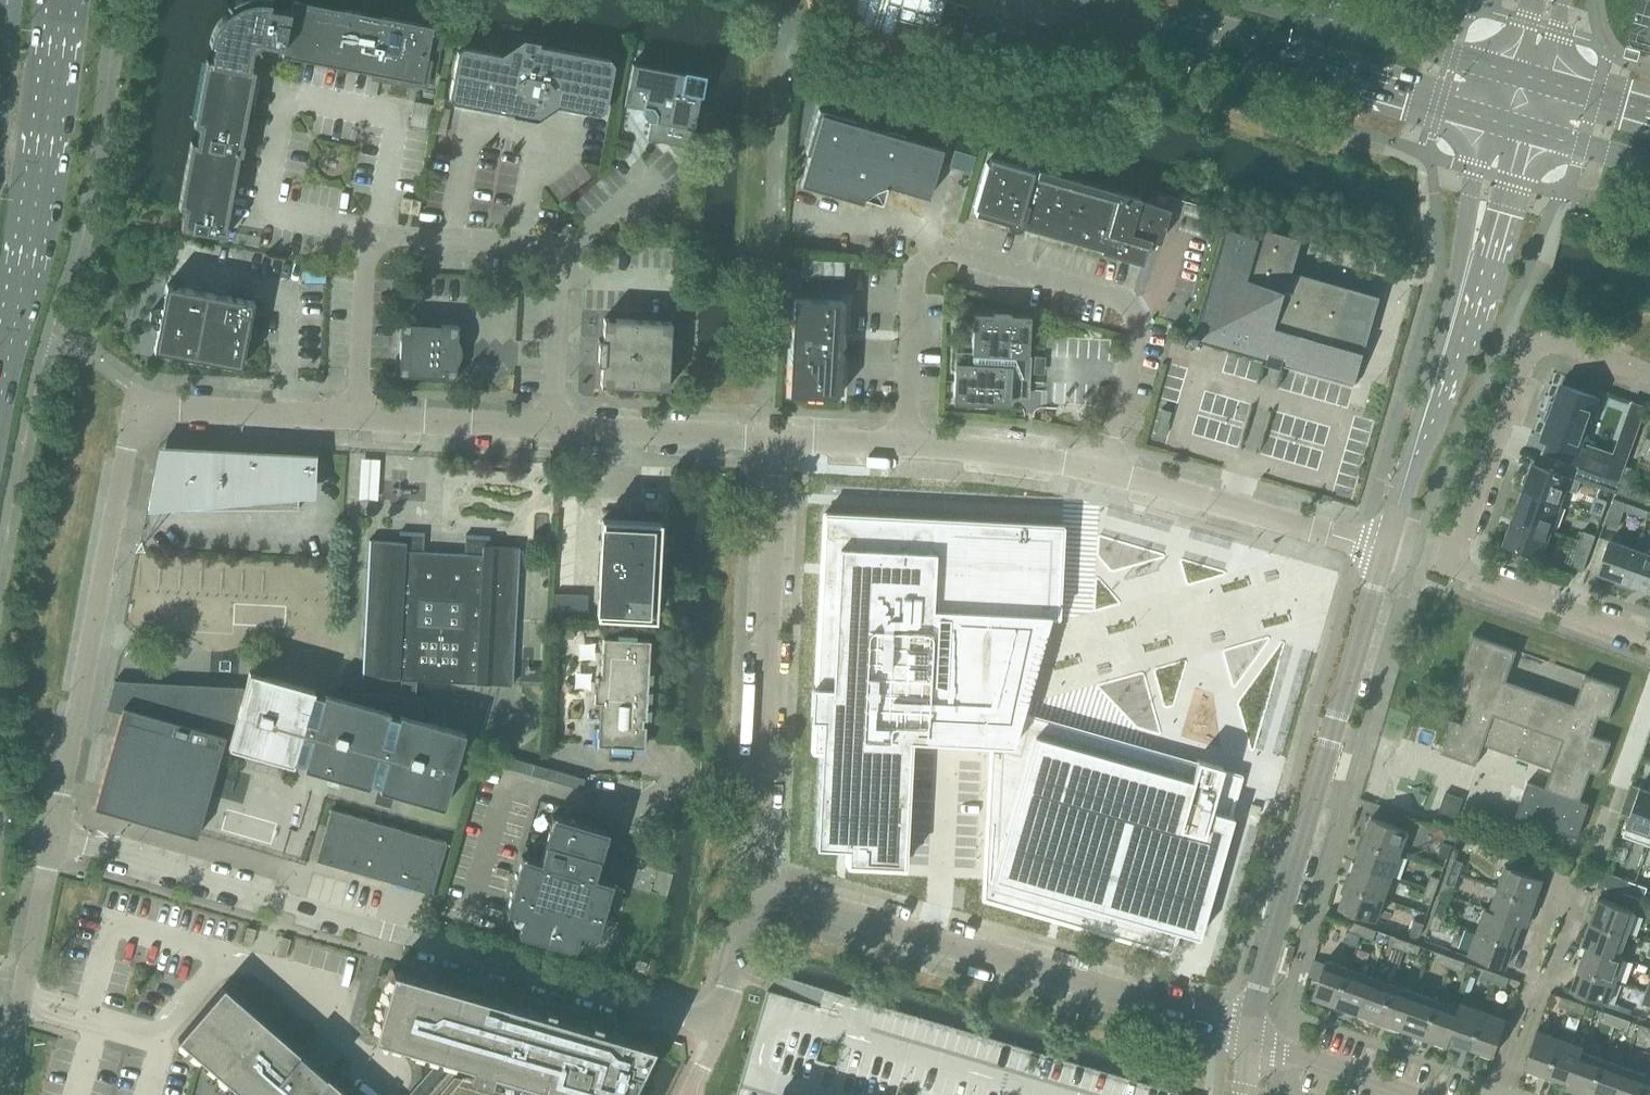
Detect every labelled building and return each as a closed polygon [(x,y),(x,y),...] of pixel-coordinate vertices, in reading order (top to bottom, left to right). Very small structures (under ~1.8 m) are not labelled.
[(208,60),(256,69),(251,68),(254,49),(263,43),(284,47),(291,10),(271,6),(272,0),(235,0),(234,0),(230,3),(229,1),(227,2),(231,9),(228,11),(225,15),(222,18),(219,22),(217,26),(215,30),(213,34),(212,38),(211,43),(212,43),(212,42),(217,43),(213,61),(209,60),(209,59),(208,59),(208,60)] [(291,10),(284,47),(283,55),(424,81),(435,83),(442,47),(446,27),(302,0),(293,0),(291,10)] [(851,24),(893,38),(899,17),(934,26),(942,0),(857,0),(851,24)] [(947,0),(942,0),(934,26),(929,47),(956,54),(969,6),(947,0)] [(1649,34),(1649,0),(1640,0),(1632,29),(1649,34)] [(459,50),(450,96),(454,102),(514,113),(513,115),(538,120),(559,106),(601,114),(607,110),(616,64),(612,58),(540,45),(541,41),(525,38),(502,53),(465,47),(459,50)] [(192,141),(192,142),(243,153),(245,142),(243,142),(256,69),(208,60),(195,125),(197,125),(197,124),(201,125),(198,143),(194,142),(194,141),(192,141)] [(703,95),(707,74),(685,70),(685,72),(634,62),(626,105),(644,108),(644,112),(648,119),(652,120),(649,138),(691,146),(700,95),(703,95)] [(415,101),(412,113),(434,117),(436,105),(415,101)] [(442,106),(440,114),(450,116),(452,108),(442,106)] [(820,109),(808,152),(811,153),(801,184),(864,202),(865,197),(883,202),(888,185),(930,197),(944,148),(903,136),(904,133),(889,129),(888,131),(855,122),(856,119),(820,109)] [(243,153),(192,142),(180,207),(181,207),(181,206),(186,207),(182,227),(228,236),(230,224),(227,224),(241,153),(243,154),(243,153)] [(955,152),(950,169),(971,175),(976,158),(955,152)] [(1009,225),(1010,226),(1012,227),(1013,228),(1014,228),(1016,229),(1018,228),(1020,228),(1021,227),(1022,225),(1144,260),(1150,239),(1160,242),(1170,208),(1140,200),(1141,197),(1119,191),(1118,193),(1100,188),(1100,185),(1099,185),(1098,188),(1080,182),(1080,180),(1079,179),(1078,182),(1060,176),(1060,174),(1059,173),(1058,176),(1040,171),(1040,168),(1039,168),(1038,170),(992,157),(990,162),(987,162),(987,163),(990,164),(984,184),(981,183),(980,184),(983,185),(978,205),(975,204),(974,206),(977,206),(976,212),(1007,221),(1008,222),(1008,224),(1009,225)] [(401,211),(419,214),(422,199),(404,196),(401,211)] [(1252,234),(1228,227),(1196,339),(1356,385),(1382,295),(1295,270),(1304,238),(1262,226),(1258,240),(1251,238),(1252,234)] [(305,269),(305,282),(327,282),(327,269),(305,269)] [(152,310),(150,319),(155,326),(159,327),(155,349),(243,366),(247,344),(252,345),(259,340),(261,331),(256,323),(251,323),(255,300),(168,283),(163,306),(159,305),(152,310)] [(403,284),(402,301),(415,302),(416,285),(403,284)] [(844,300),(794,297),(789,394),(839,396),(844,300)] [(972,351),(957,350),(954,402),(1010,405),(1011,391),(1026,392),(1027,376),(1028,376),(1031,314),(974,311),(972,351)] [(602,384),(669,388),(672,320),(605,317),(604,338),(600,338),(599,363),(603,363),(602,384)] [(400,374),(457,377),(458,359),(455,359),(455,342),(459,342),(460,324),(403,322),(400,374)] [(1551,398),(1543,420),(1549,422),(1544,438),(1549,440),(1544,452),(1543,452),(1603,474),(1618,479),(1621,480),(1627,465),(1629,457),(1643,418),(1648,405),(1633,400),(1629,412),(1615,452),(1611,464),(1607,463),(1608,459),(1595,454),(1598,446),(1583,440),(1592,417),(1598,419),(1603,403),(1598,401),(1600,396),(1564,383),(1563,383),(1557,400),(1551,398)] [(1640,459),(1649,463),(1649,431),(1640,459)] [(159,447),(148,507),(173,505),(173,509),(299,509),(299,495),(314,494),(316,455),(159,447)] [(1535,462),(1525,489),(1561,502),(1566,487),(1578,491),(1582,480),(1599,486),(1599,485),(1603,474),(1543,452),(1543,453),(1544,453),(1540,463),(1539,463),(1539,464),(1535,462)] [(1638,469),(1627,465),(1621,480),(1617,492),(1628,496),(1638,469)] [(1603,474),(1599,485),(1617,491),(1621,480),(1618,479),(1603,474)] [(1525,489),(1516,515),(1551,528),(1552,528),(1561,502),(1525,489)] [(1637,499),(1649,504),(1649,494),(1640,491),(1637,499)] [(1649,514),(1649,510),(1615,498),(1606,522),(1619,527),(1626,509),(1649,517),(1649,514)] [(813,684),(811,717),(815,717),(813,749),(821,749),(821,753),(821,761),(816,845),(848,847),(847,861),(904,864),(908,778),(910,739),(926,739),(992,742),(992,754),(1009,755),(1009,752),(1021,712),(1022,712),(1024,705),(1009,700),(1014,686),(1022,688),(1027,672),(1018,669),(1033,619),(1048,619),(1050,614),(1059,615),(1063,525),(1054,524),(1045,524),(1038,524),(1022,523),(1015,522),(999,522),(992,521),(976,520),(969,520),(961,520),(937,518),(913,517),(906,517),(889,516),(881,515),(866,515),(859,514),(841,513),(834,513),(826,513),(821,609),(819,646),(817,684),(813,684)] [(1551,528),(1516,515),(1506,543),(1542,556),(1547,540),(1559,544),(1563,532),(1552,528),(1551,528)] [(599,614),(656,616),(661,520),(603,518),(599,614)] [(122,712),(96,807),(198,836),(199,832),(225,741),(230,742),(229,745),(294,764),(295,761),(306,764),(305,767),(370,785),(371,782),(381,785),(380,788),(445,806),(466,731),(419,718),(426,695),(417,694),(418,679),(453,681),(513,684),(520,547),(490,545),(491,535),(467,534),(466,552),(455,552),(435,551),(424,550),(425,531),(401,530),(401,540),(370,539),(364,676),(402,678),(401,693),(359,691),(359,690),(358,688),(356,687),(355,686),(353,684),(351,683),(349,683),(347,682),(343,682),(340,683),(337,683),(334,684),(332,685),(331,687),(329,690),(328,690),(316,689),(251,670),(246,686),(239,685),(116,679),(108,707),(122,712)] [(1584,530),(1581,539),(1594,543),(1597,534),(1584,530)] [(1594,543),(1581,539),(1571,566),(1584,571),(1594,543)] [(1613,583),(1624,587),(1638,548),(1612,539),(1600,572),(1616,578),(1614,582),(1613,582),(1613,583)] [(1649,590),(1649,552),(1638,548),(1624,587),(1635,591),(1635,590),(1634,589),(1635,585),(1649,590)] [(556,593),(555,615),(588,616),(589,594),(556,593)] [(557,624),(556,637),(575,637),(575,624),(557,624)] [(603,698),(601,698),(598,743),(613,744),(612,748),(631,749),(631,745),(645,746),(647,723),(643,723),(644,717),(651,717),(652,707),(647,707),(648,699),(652,699),(653,689),(648,688),(649,681),(653,681),(654,671),(649,671),(651,638),(637,637),(637,633),(618,632),(618,636),(604,636),(602,676),(597,676),(597,683),(603,687),(603,698)] [(1502,750),(1554,768),(1547,787),(1529,781),(1517,814),(1579,836),(1590,803),(1580,799),(1591,770),(1601,773),(1601,772),(1600,772),(1611,742),(1612,742),(1612,741),(1593,734),(1599,715),(1610,719),(1610,717),(1609,717),(1620,687),(1621,688),(1622,686),(1586,674),(1586,675),(1587,675),(1576,705),(1506,680),(1517,650),(1518,651),(1518,649),(1474,633),(1473,635),(1474,635),(1452,696),(1451,697),(1471,704),(1464,722),(1454,719),(1453,720),(1454,720),(1443,750),(1442,750),(1442,751),(1477,764),(1478,763),(1477,762),(1487,733),(1506,740),(1502,750)] [(992,754),(985,897),(1173,951),(1179,930),(1200,936),(1234,815),(1230,814),(1242,774),(1222,769),(1223,765),(1198,758),(1197,762),(1022,712),(1021,712),(1009,752),(1009,755),(992,754)] [(529,761),(526,772),(532,773),(535,763),(529,761)] [(535,763),(532,773),(537,775),(540,764),(535,763)] [(1641,786),(1624,835),(1649,844),(1649,842),(1649,789),(1641,786)] [(1438,815),(1456,822),(1457,820),(1464,799),(1446,792),(1438,815)] [(332,808),(317,860),(433,893),(448,841),(332,808)] [(596,875),(609,829),(554,813),(540,859),(523,854),(507,909),(524,914),(519,932),(575,948),(580,931),(597,935),(613,883),(610,882),(610,879),(596,875)] [(1373,817),(1365,839),(1402,852),(1410,830),(1373,817)] [(1452,829),(1449,839),(1457,842),(1460,832),(1452,829)] [(1365,839),(1357,862),(1394,875),(1402,852),(1365,839)] [(1453,845),(1444,842),(1440,855),(1449,858),(1453,845)] [(1508,864),(1499,887),(1536,900),(1544,878),(1543,877),(1548,862),(1514,850),(1509,864),(1508,864)] [(1456,858),(1451,871),(1460,874),(1464,861),(1456,858)] [(1357,862),(1349,883),(1386,896),(1394,875),(1357,862)] [(1460,874),(1451,871),(1447,883),(1456,886),(1460,874)] [(1432,875),(1428,887),(1437,890),(1441,878),(1432,875)] [(1638,883),(1628,879),(1623,892),(1634,895),(1638,883)] [(1386,896),(1349,883),(1340,907),(1377,920),(1386,896)] [(1634,895),(1644,899),(1647,890),(1648,887),(1638,883),(1634,895)] [(1437,890),(1428,887),(1423,900),(1432,903),(1437,890)] [(1499,887),(1492,908),(1491,909),(1523,921),(1522,922),(1527,924),(1536,900),(1499,887)] [(1599,897),(1591,920),(1628,933),(1636,911),(1599,897)] [(1440,902),(1435,915),(1444,918),(1449,905),(1440,902)] [(1487,906),(1479,930),(1515,943),(1522,922),(1523,921),(1491,909),(1492,908),(1487,906)] [(1444,918),(1435,915),(1431,927),(1440,930),(1444,918)] [(1444,919),(1440,930),(1446,932),(1450,921),(1444,919)] [(1416,920),(1412,932),(1421,936),(1425,923),(1416,920)] [(1583,944),(1588,946),(1589,944),(1620,955),(1621,954),(1628,933),(1591,920),(1583,944)] [(1350,930),(1362,934),(1365,925),(1353,921),(1350,930)] [(1365,925),(1362,934),(1374,939),(1378,930),(1365,925)] [(1515,943),(1479,930),(1470,953),(1507,966),(1515,943)] [(1394,945),(1406,949),(1409,941),(1397,936),(1394,945)] [(1409,941),(1406,949),(1419,954),(1422,945),(1409,941)] [(1588,946),(1581,966),(1618,979),(1626,956),(1621,954),(1620,955),(1589,944),(1588,946)] [(1438,961),(1451,965),(1454,957),(1441,952),(1438,961)] [(1454,957),(1451,965),(1463,970),(1466,961),(1454,957)] [(1315,958),(1310,976),(1320,979),(1314,996),(1337,1004),(1350,967),(1327,959),(1326,962),(1315,958)] [(1618,979),(1581,966),(1572,990),(1609,1003),(1618,979)] [(1337,1004),(1360,1012),(1373,975),(1350,967),(1337,1004)] [(1482,977),(1494,981),(1498,972),(1486,968),(1482,977)] [(649,1054),(654,1043),(600,1028),(602,1021),(593,1019),(591,1025),(568,1019),(570,1012),(561,1010),(559,1016),(521,1005),(523,999),(514,996),(512,1003),(393,969),(374,1036),(448,1057),(415,1094),(629,1094),(649,1054)] [(773,972),(770,982),(737,1094),(1190,1094),(773,972)] [(1498,972),(1494,981),(1507,986),(1510,977),(1498,972)] [(1360,1012),(1381,1020),(1395,983),(1373,975),(1360,1012)] [(1381,1020),(1404,1028),(1417,991),(1395,983),(1381,1020)] [(179,1038),(207,1063),(203,1067),(210,1074),(214,1069),(229,1082),(217,1094),(350,1094),(224,985),(179,1038)] [(1404,1028),(1426,1036),(1439,999),(1417,991),(1404,1028)] [(1559,1005),(1572,1009),(1575,1000),(1563,996),(1559,1005)] [(1449,1044),(1450,1039),(1461,1007),(1460,1006),(1439,999),(1426,1036),(1449,1044)] [(1575,1000),(1572,1009),(1584,1014),(1587,1004),(1575,1000)] [(1450,1039),(1472,1047),(1485,1010),(1462,1002),(1460,1006),(1461,1007),(1450,1039)] [(1485,1010),(1472,1047),(1495,1055),(1508,1018),(1485,1010)] [(1604,1021),(1616,1025),(1619,1016),(1607,1011),(1604,1021)] [(1619,1016),(1616,1025),(1628,1029),(1632,1020),(1619,1016)] [(1525,1066),(1548,1074),(1562,1037),(1538,1029),(1525,1066)] [(1548,1074),(1569,1081),(1571,1082),(1582,1050),(1583,1050),(1585,1045),(1562,1037),(1548,1074)] [(1568,1086),(1591,1094),(1605,1058),(1583,1050),(1582,1050),(1571,1082),(1569,1081),(1568,1086)] [(1592,1094),(1616,1094),(1626,1066),(1605,1058),(1591,1094),(1592,1094)] [(1648,1074),(1626,1066),(1616,1094),(1641,1094),(1648,1074)] [(1648,1074),(1641,1094),(1649,1094),(1649,1069),(1648,1074)]
